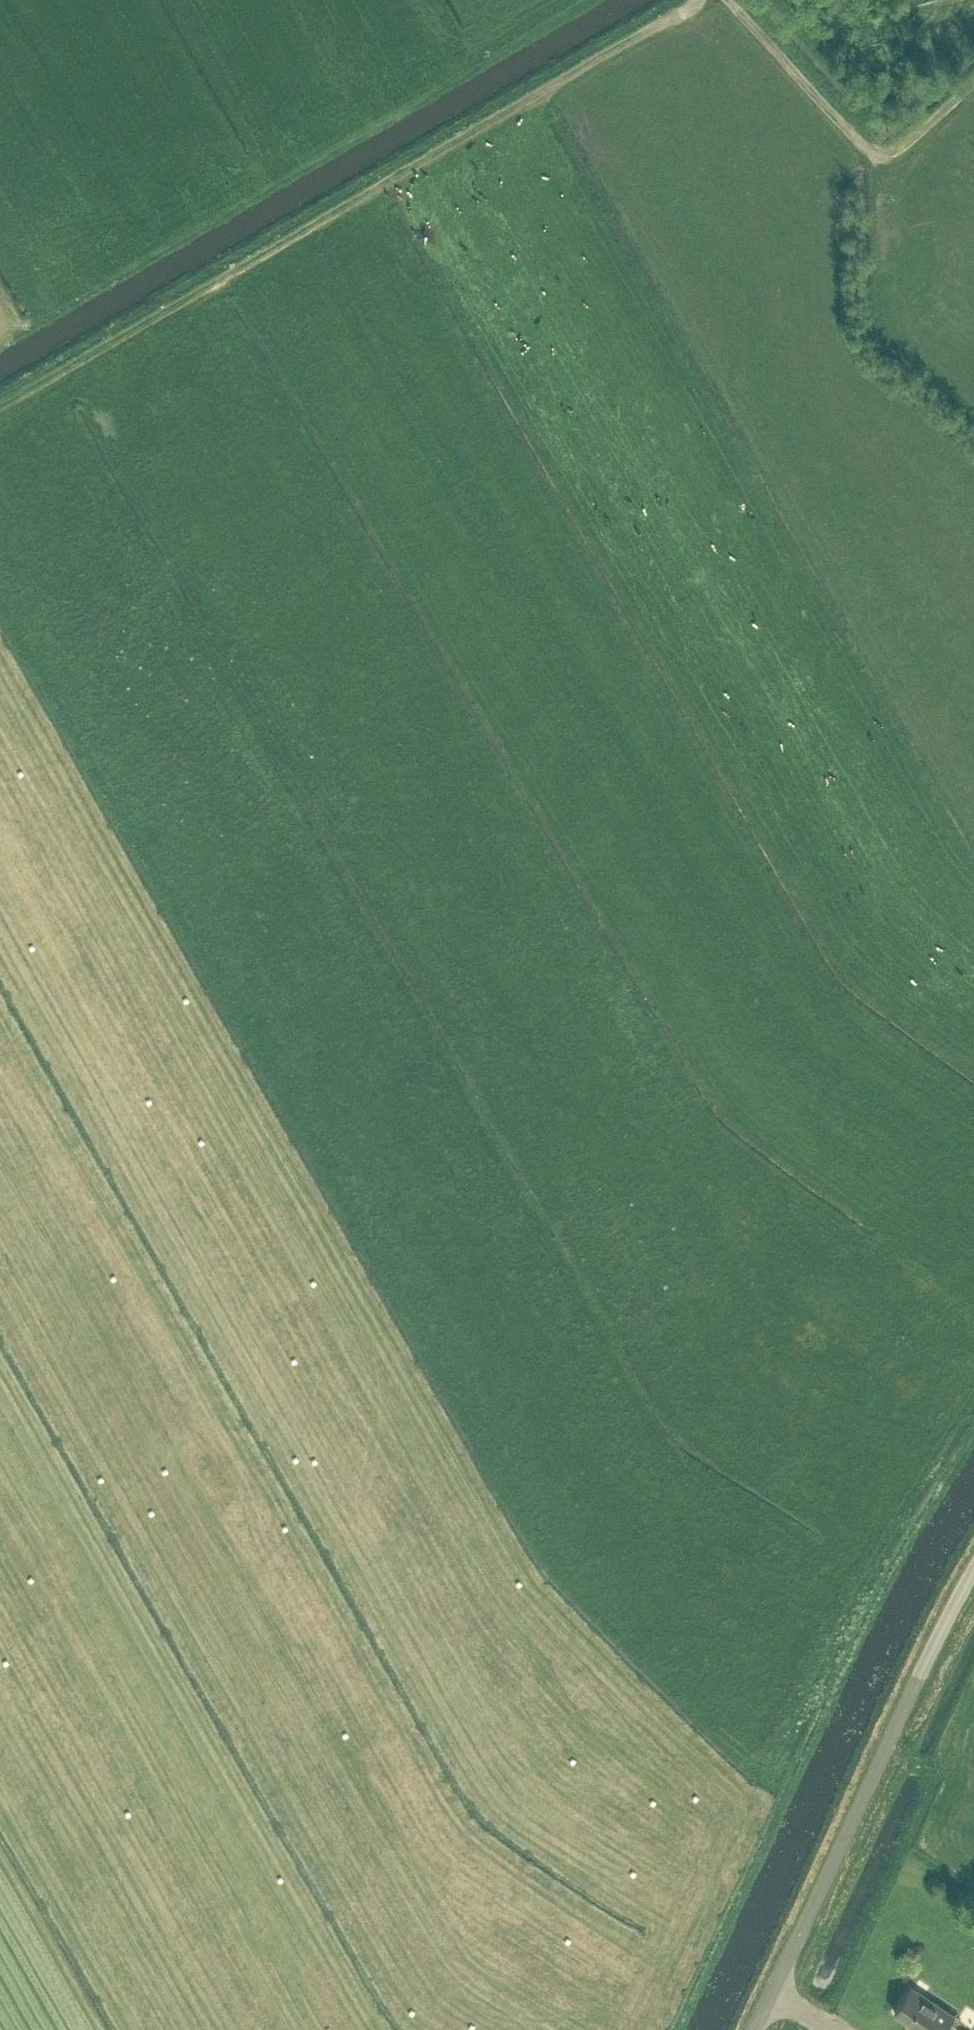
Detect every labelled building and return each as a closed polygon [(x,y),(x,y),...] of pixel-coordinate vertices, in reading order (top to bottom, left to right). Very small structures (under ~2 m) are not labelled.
[(950,2019),(954,2013),(911,1985),(894,2010),(919,2027),(917,2029),(966,2029),(950,2019)]
